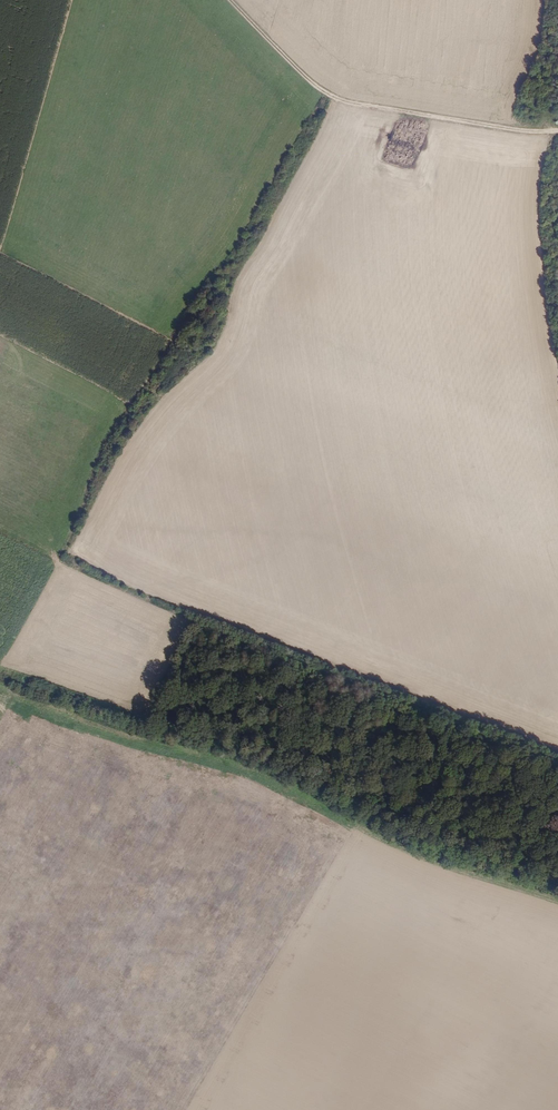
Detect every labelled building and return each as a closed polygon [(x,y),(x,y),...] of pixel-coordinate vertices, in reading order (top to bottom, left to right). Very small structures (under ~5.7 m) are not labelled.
[(532,110),(544,110),(544,102),(533,102),(532,110)]
